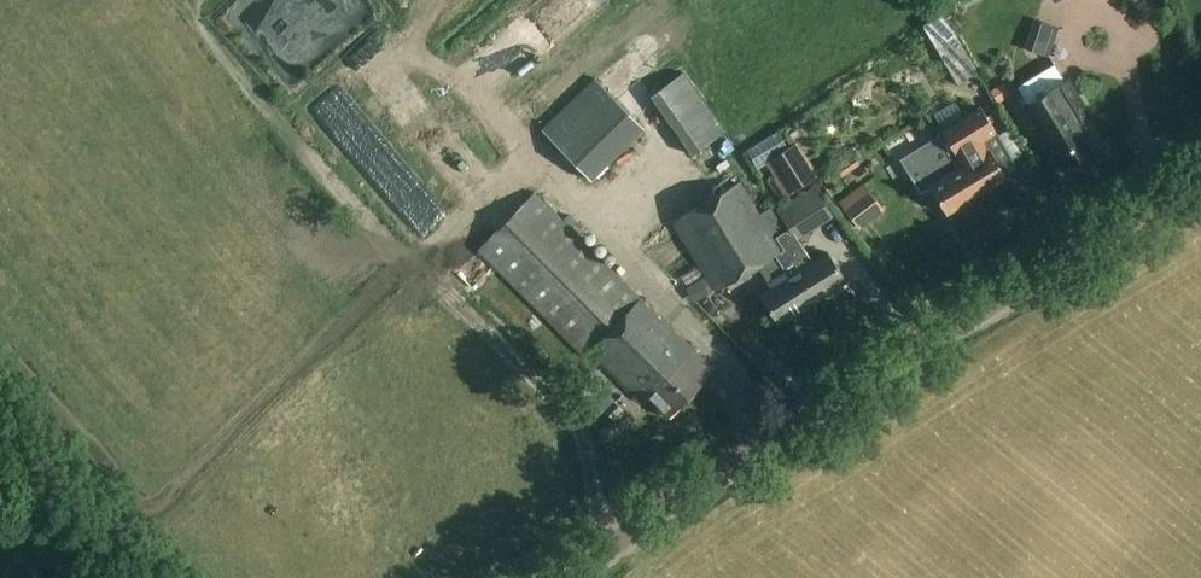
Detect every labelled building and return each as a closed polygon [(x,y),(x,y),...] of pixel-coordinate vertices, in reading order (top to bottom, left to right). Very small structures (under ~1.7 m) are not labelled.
[(182,20),(209,55),(220,47),(242,76),(328,11),(320,0),(209,0),(182,20)] [(958,85),(979,73),(973,63),(979,59),(952,15),(945,19),(956,36),(936,48),(958,85)] [(1035,20),(1025,48),(1049,56),(1058,28),(1035,20)] [(365,129),(380,115),(333,65),(318,79),(365,129)] [(1017,86),(1017,87),(1024,98),(1028,104),(1040,124),(1038,126),(1063,167),(1066,165),(1068,169),(1080,162),(1077,158),(1090,151),(1094,148),(1079,123),(1085,119),(1091,116),(1068,79),(1063,82),(1052,65),(1017,86)] [(591,179),(626,145),(644,127),(598,80),(580,98),(545,132),(591,179)] [(992,90),(997,104),(1010,98),(1005,85),(992,90)] [(935,138),(951,164),(956,174),(959,172),(975,198),(1006,179),(1002,172),(1012,165),(1014,168),(1015,167),(980,108),(937,134),(938,136),(935,138)] [(920,193),(929,188),(945,215),(975,198),(959,172),(956,174),(951,164),(935,138),(900,159),(920,193)] [(786,195),(817,176),(796,142),(765,162),(786,195)] [(839,201),(858,227),(882,209),(863,183),(839,201)] [(675,222),(696,256),(759,218),(738,184),(675,222)] [(776,209),(795,239),(832,215),(813,186),(776,209)] [(585,359),(589,355),(632,398),(635,395),(642,402),(645,399),(663,417),(711,369),(570,227),(562,218),(536,192),(477,250),(585,359)] [(759,218),(696,256),(717,291),(758,266),(775,256),(781,253),(772,239),(759,218)] [(775,256),(786,273),(797,266),(816,298),(845,280),(829,253),(811,264),(796,240),(791,243),(784,231),(772,239),(781,253),(775,256)] [(775,256),(758,266),(771,287),(760,294),(777,322),(816,298),(797,266),(786,273),(775,256)] [(693,282),(685,271),(675,277),(683,289),(693,282)] [(613,419),(623,411),(590,371),(572,386),(599,417),(606,411),(613,419)]
